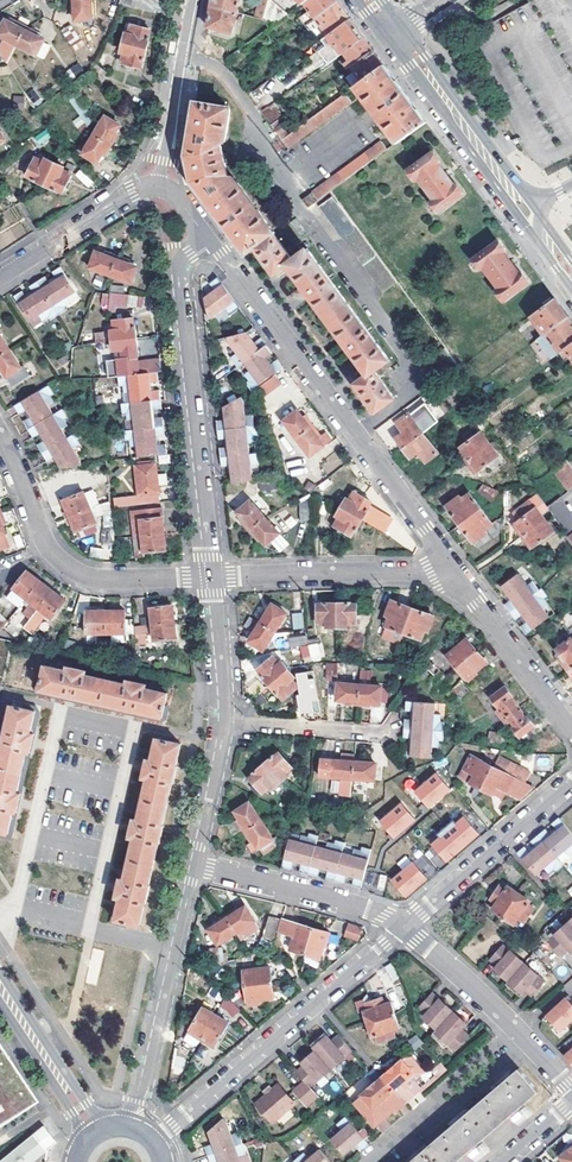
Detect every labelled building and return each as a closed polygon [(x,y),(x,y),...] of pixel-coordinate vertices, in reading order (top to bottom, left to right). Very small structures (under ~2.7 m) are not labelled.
[(77,21),(93,20),(92,0),(73,0),(73,13),(76,12),(77,21)] [(135,10),(138,2),(134,0),(122,0),(121,4),(135,10)] [(213,5),(240,14),(243,0),(214,0),(213,5)] [(256,19),(264,21),(271,1),(271,0),(262,0),(256,19)] [(305,26),(315,19),(338,3),(336,0),(309,0),(304,3),(310,11),(300,19),(305,26)] [(291,14),(271,1),(264,21),(272,28),(291,14)] [(315,19),(329,37),(351,21),(348,16),(338,3),(315,19)] [(209,28),(232,35),(240,14),(213,5),(209,28)] [(244,15),(240,30),(253,34),(258,38),(272,28),(264,21),(256,19),(244,15)] [(37,57),(45,42),(37,38),(39,35),(16,22),(15,25),(7,21),(0,34),(0,37),(6,40),(0,51),(8,64),(18,46),(37,57)] [(337,46),(343,55),(345,53),(364,38),(357,28),(351,21),(329,37),(328,38),(335,47),(337,46)] [(71,43),(79,38),(70,25),(62,30),(71,43)] [(127,33),(121,53),(124,54),(122,63),(141,68),(142,62),(145,62),(151,37),(149,37),(151,31),(132,25),(130,34),(127,33)] [(346,63),(350,69),(353,67),(374,52),(371,48),(364,38),(345,53),(350,60),(346,63)] [(374,52),(353,67),(357,72),(364,81),(384,65),(382,62),(374,52)] [(73,78),(82,68),(75,62),(66,73),(73,78)] [(90,73),(103,82),(108,73),(96,64),(90,73)] [(356,87),(398,144),(426,123),(419,112),(394,79),(384,65),(364,81),(356,87)] [(364,81),(357,72),(349,78),(356,87),(364,81)] [(285,141),(290,148),(353,102),(347,94),(290,137),(285,141)] [(357,385),(378,413),(396,399),(377,373),(392,362),(310,249),(295,260),(276,235),(277,234),(236,178),(234,178),(231,179),(224,144),(227,142),(232,110),(231,108),(197,103),(195,116),(189,155),(190,165),(193,182),(208,202),(236,241),(248,256),(257,249),(277,276),(283,271),(290,266),(308,290),(348,346),(369,375),(365,379),(357,385)] [(274,126),(285,141),(290,137),(283,126),(290,121),(286,116),(274,126)] [(106,119),(84,155),(99,164),(103,156),(107,159),(120,138),(116,135),(121,128),(106,119)] [(39,144),(51,137),(46,130),(35,137),(39,144)] [(383,143),(314,193),(320,201),(389,150),(383,143)] [(456,187),(448,176),(439,165),(441,163),(434,154),(409,172),(416,182),(420,179),(428,190),(436,201),(433,204),(440,214),(465,196),(457,186),(456,187)] [(37,179),(36,181),(58,191),(59,189),(66,192),(73,175),(65,171),(66,167),(48,159),(47,162),(39,159),(31,176),(37,179)] [(87,187),(92,183),(80,169),(75,174),(87,187)] [(310,208),(320,201),(314,193),(304,200),(310,208)] [(333,197),(320,207),(344,239),(346,239),(385,292),(397,284),(333,197)] [(521,275),(513,263),(505,253),(506,252),(499,242),(475,260),(482,269),(485,267),(493,278),(501,289),(498,292),(505,301),(530,283),(522,274),(521,275)] [(298,249),(300,253),(308,247),(305,244),(298,249)] [(95,251),(90,267),(130,282),(136,267),(127,263),(129,260),(105,251),(104,254),(95,251)] [(16,295),(34,325),(50,316),(51,319),(66,310),(64,307),(71,302),(68,296),(77,291),(61,266),(53,271),(57,278),(49,282),(46,276),(31,286),(34,292),(27,296),(23,291),(16,295)] [(207,315),(212,317),(223,308),(228,314),(239,305),(216,275),(208,281),(213,288),(203,295),(207,315)] [(108,286),(107,292),(111,293),(124,295),(125,289),(108,286)] [(109,303),(127,306),(128,296),(124,295),(111,293),(109,303)] [(140,298),(128,296),(127,306),(138,308),(140,298)] [(559,303),(556,298),(553,300),(551,302),(532,316),(545,335),(546,334),(570,317),(559,303)] [(560,353),(571,344),(571,320),(570,317),(546,334),(560,353)] [(111,331),(112,340),(137,338),(136,326),(134,326),(133,319),(113,321),(114,330),(111,331)] [(248,387),(282,363),(277,356),(271,361),(265,354),(271,349),(259,333),(252,337),(244,327),(226,333),(226,339),(235,352),(230,356),(236,364),(242,360),(247,367),(242,371),(248,378),(244,380),(248,387)] [(94,332),(95,344),(108,343),(107,331),(94,332)] [(13,384),(30,373),(23,363),(21,365),(0,333),(0,369),(2,368),(13,384)] [(138,350),(137,338),(112,340),(113,350),(116,350),(120,377),(157,374),(162,374),(160,358),(138,361),(136,351),(138,350)] [(543,369),(553,383),(571,369),(571,370),(571,344),(560,353),(562,356),(543,369)] [(383,372),(385,375),(392,369),(390,366),(383,372)] [(138,448),(139,458),(167,455),(166,447),(158,448),(157,438),(165,437),(163,420),(155,421),(154,411),(162,410),(159,392),(152,393),(151,384),(158,382),(157,374),(120,377),(119,377),(119,387),(124,386),(124,394),(132,393),(133,404),(122,405),(123,415),(127,415),(128,422),(135,421),(136,431),(125,432),(126,441),(130,441),(131,449),(138,448)] [(281,383),(265,392),(270,401),(286,392),(281,383)] [(57,458),(63,469),(81,465),(79,453),(75,447),(79,444),(70,430),(66,433),(61,425),(66,421),(62,416),(66,413),(61,406),(53,411),(47,403),(52,399),(49,395),(53,391),(48,385),(15,405),(22,417),(28,412),(34,423),(28,426),(36,439),(42,435),(48,444),(41,448),(50,462),(57,458)] [(229,461),(231,478),(251,476),(250,461),(256,461),(255,449),(248,450),(247,439),(253,439),(252,431),(257,431),(257,422),(251,422),(250,412),(242,413),(241,400),(237,395),(222,404),(223,413),(223,416),(216,417),(218,435),(226,434),(226,440),(227,443),(219,444),(221,462),(229,461)] [(279,423),(297,410),(291,402),(273,415),(279,423)] [(420,413),(431,428),(439,421),(429,408),(420,413)] [(313,427),(305,416),(303,418),(297,410),(279,423),(293,442),(313,427)] [(405,434),(397,440),(403,449),(425,433),(411,414),(398,425),(405,434)] [(293,442),(306,459),(323,446),(317,437),(320,435),(313,427),(293,442)] [(403,449),(411,458),(418,453),(426,463),(439,453),(425,433),(403,449)] [(483,433),(459,451),(467,462),(491,444),(483,433)] [(497,466),(504,461),(491,444),(467,462),(477,474),(493,461),(497,466)] [(569,489),(571,487),(571,466),(567,460),(554,469),(555,471),(550,474),(556,482),(561,478),(569,489)] [(156,463),(135,466),(138,496),(115,498),(115,507),(150,504),(149,494),(160,493),(156,463)] [(479,490),(493,501),(501,493),(485,486),(479,490)] [(92,490),(84,493),(91,509),(99,506),(92,490)] [(335,527),(352,536),(356,529),(358,530),(370,509),(368,508),(371,502),(363,497),(366,494),(359,490),(357,494),(355,493),(350,502),(347,500),(338,517),(340,519),(335,527)] [(91,509),(84,493),(64,502),(70,517),(91,509)] [(161,503),(160,493),(149,494),(150,504),(161,503)] [(446,506),(461,525),(482,509),(470,493),(462,498),(460,495),(446,506)] [(561,526),(571,518),(571,513),(562,499),(548,509),(553,515),(561,526)] [(523,519),(516,525),(532,548),(556,531),(534,500),(518,511),(523,519)] [(70,517),(76,532),(97,523),(94,517),(105,512),(107,528),(113,527),(109,501),(99,506),(91,509),(70,517)] [(298,502),(299,519),(308,518),(307,501),(298,502)] [(263,539),(269,546),(281,534),(251,502),(239,514),(245,520),(242,522),(260,542),(263,539)] [(543,510),(549,518),(553,515),(548,509),(547,507),(543,510)] [(124,513),(130,560),(138,559),(137,554),(167,551),(161,508),(124,513)] [(461,525),(475,543),(488,533),(487,530),(499,520),(492,510),(487,515),(482,509),(461,525)] [(11,545),(3,524),(6,523),(2,511),(0,512),(0,549),(11,545)] [(571,542),(571,518),(561,526),(571,542)] [(89,557),(103,557),(103,548),(90,548),(89,557)] [(14,589),(20,594),(13,602),(21,607),(27,599),(40,582),(28,572),(14,589)] [(508,600),(503,604),(507,609),(534,588),(530,582),(524,586),(515,574),(499,586),(508,600)] [(33,605),(39,609),(54,592),(40,582),(27,599),(33,605)] [(519,626),(525,634),(547,616),(541,608),(546,604),(542,599),(545,596),(539,588),(536,591),(534,588),(507,609),(514,620),(520,615),(525,622),(519,626)] [(47,615),(52,620),(66,602),(54,592),(39,609),(47,615)] [(402,604),(392,600),(389,609),(399,613),(402,604)] [(319,604),(320,625),(329,625),(329,629),(349,628),(349,625),(358,624),(358,604),(351,604),(351,602),(326,603),(326,604),(319,604)] [(415,609),(402,604),(399,613),(389,609),(382,625),(386,626),(382,637),(401,644),(405,633),(415,609)] [(30,621),(39,609),(33,605),(24,616),(30,621)] [(173,606),(151,609),(153,625),(174,621),(173,606)] [(256,635),(251,642),(265,651),(289,614),(275,606),(270,612),(267,611),(253,633),(256,635)] [(47,615),(39,609),(30,621),(23,629),(31,635),(47,615)] [(415,609),(405,633),(420,639),(423,630),(428,632),(431,625),(420,621),(423,612),(415,609)] [(18,627),(27,620),(18,610),(9,617),(18,627)] [(87,611),(85,634),(105,636),(107,613),(87,611)] [(291,613),(292,629),(304,628),(303,612),(291,613)] [(434,616),(423,612),(420,621),(431,625),(434,616)] [(4,630),(9,622),(0,613),(0,626),(4,630)] [(105,636),(124,638),(126,614),(107,613),(105,636)] [(135,627),(138,643),(148,642),(147,633),(154,632),(155,641),(176,638),(174,621),(153,625),(135,627)] [(293,639),(294,648),(309,645),(308,636),(293,639)] [(453,645),(445,652),(462,674),(465,671),(468,674),(473,670),(474,672),(486,662),(467,638),(455,647),(453,645)] [(571,639),(571,638),(556,649),(559,653),(554,656),(566,673),(571,669),(571,639)] [(356,639),(352,656),(362,658),(366,641),(356,639)] [(13,644),(0,640),(0,696),(13,644)] [(312,645),(314,661),(323,660),(320,644),(312,645)] [(296,678),(283,663),(281,665),(274,657),(260,669),(264,674),(262,676),(279,696),(281,694),(285,700),(299,687),(293,680),(296,678)] [(325,678),(337,678),(337,663),(325,663),(325,678)] [(46,668),(40,691),(75,698),(77,699),(134,711),(163,717),(168,694),(146,689),(147,685),(129,681),(129,685),(87,677),(87,672),(69,668),(68,672),(46,668)] [(370,679),(370,670),(360,670),(359,679),(370,679)] [(383,685),(339,684),(338,701),(348,702),(348,705),(372,705),(372,702),(382,703),(383,685)] [(512,697),(505,687),(491,698),(499,709),(497,711),(503,720),(519,708),(511,698),(512,697)] [(405,740),(405,750),(435,751),(434,743),(440,742),(440,734),(445,735),(446,715),(442,714),(442,706),(437,706),(437,698),(408,697),(407,704),(415,705),(415,714),(407,714),(406,733),(414,733),(414,741),(405,740)] [(0,763),(0,832),(8,834),(13,812),(17,814),(20,804),(22,795),(17,794),(26,752),(31,753),(33,744),(35,735),(31,734),(36,712),(13,707),(0,763)] [(511,725),(519,737),(534,726),(526,716),(525,717),(519,708),(503,720),(508,727),(511,725)] [(490,730),(486,742),(504,747),(507,735),(490,730)] [(119,910),(117,921),(128,924),(141,926),(145,905),(148,905),(152,887),(149,886),(159,845),(161,846),(165,827),(163,827),(173,786),(174,786),(179,767),(177,767),(182,745),(158,740),(153,762),(149,761),(147,769),(145,780),(149,781),(140,821),(135,820),(133,828),(131,838),(136,839),(126,881),(122,880),(120,889),(117,899),(122,900),(119,910)] [(251,780),(263,795),(271,788),(273,791),(289,778),(287,775),(293,769),(281,754),(276,758),(275,757),(254,774),(256,775),(251,780)] [(345,761),(322,760),(321,777),(343,779),(342,796),(354,797),(356,780),(377,781),(378,763),(369,763),(369,760),(357,759),(358,756),(346,755),(345,761)] [(471,756),(460,778),(490,794),(495,785),(503,790),(517,797),(530,786),(525,783),(492,766),(471,756)] [(497,756),(492,766),(525,783),(530,773),(497,756)] [(537,768),(546,770),(548,758),(539,757),(537,768)] [(438,773),(416,791),(430,808),(452,790),(438,773)] [(503,790),(495,785),(490,794),(499,798),(503,790)] [(380,821),(395,838),(417,819),(402,803),(380,821)] [(246,846),(252,854),(272,838),(248,805),(234,814),(239,822),(237,824),(251,843),(246,846)] [(425,837),(447,862),(479,833),(457,808),(425,837)] [(535,875),(543,868),(548,873),(553,869),(555,871),(562,866),(556,858),(563,851),(567,856),(571,852),(571,835),(558,819),(551,824),(556,830),(550,835),(544,829),(530,841),(535,848),(529,854),(524,847),(517,853),(535,875)] [(353,884),(362,887),(372,848),(362,846),(362,849),(355,847),(353,854),(343,852),(346,842),(336,839),(335,843),(328,841),(326,848),(317,845),(319,834),(310,832),(309,836),(302,834),(300,840),(290,838),(283,865),(292,867),(294,860),(302,862),(300,870),(318,875),(320,867),(329,869),(327,877),(345,881),(347,874),(355,876),(353,884)] [(439,869),(444,861),(427,848),(415,863),(429,874),(435,866),(439,869)] [(428,878),(410,857),(388,876),(407,897),(428,878)] [(495,904),(491,910),(514,926),(519,920),(524,924),(530,915),(535,909),(529,904),(530,902),(507,886),(506,888),(500,884),(495,892),(490,900),(495,904)] [(242,940),(260,928),(241,900),(234,905),(237,909),(227,916),(238,932),(242,940)] [(210,932),(219,945),(238,932),(227,916),(216,924),(217,926),(210,932)] [(282,919),(278,930),(294,935),(290,949),(306,954),(313,929),(282,919)] [(569,952),(571,950),(571,920),(548,941),(560,956),(568,950),(569,952)] [(344,935),(359,940),(363,930),(348,924),(344,935)] [(306,954),(321,958),(325,944),(321,943),(323,936),(320,935),(321,931),(313,929),(306,954)] [(523,990),(530,996),(544,981),(503,944),(489,959),(496,965),(493,968),(497,972),(500,975),(507,981),(520,993),(523,990)] [(246,976),(248,1004),(258,1004),(258,1001),(274,999),(272,968),(256,969),(256,972),(251,973),(251,976),(246,976)] [(518,996),(520,993),(507,981),(504,983),(518,996)] [(227,1008),(234,1017),(242,1010),(229,994),(221,1007),(227,1008)] [(432,995),(419,1011),(427,1018),(425,1019),(440,1031),(436,1035),(451,1047),(453,1044),(461,1050),(473,1034),(465,1029),(470,1023),(466,1020),(468,1017),(464,1014),(461,1017),(447,1006),(450,1003),(445,1000),(443,1002),(432,995)] [(567,997),(547,1015),(561,1032),(571,1022),(571,1002),(567,997)] [(366,1013),(375,1039),(378,1038),(380,1045),(397,1038),(395,1031),(401,1029),(391,1003),(385,1006),(383,999),(366,1006),(368,1012),(366,1013)] [(189,1034),(214,1048),(228,1023),(204,1009),(189,1034)] [(416,1034),(408,1040),(415,1050),(423,1043),(416,1034)] [(354,1052),(341,1036),(341,1035),(334,1040),(332,1038),(315,1053),(307,1059),(303,1062),(300,1065),(302,1068),(295,1074),(303,1083),(310,1090),(321,1080),(354,1052)] [(329,1035),(312,1050),(315,1053),(332,1038),(330,1037),(329,1035)] [(40,1102),(0,1041),(0,1129),(40,1102)] [(413,1059),(406,1059),(383,1078),(405,1104),(420,1092),(406,1077),(419,1066),(413,1059)] [(410,1161),(456,1161),(473,1148),(480,1142),(510,1116),(522,1106),(538,1092),(519,1069),(410,1161)] [(395,1110),(396,1112),(405,1104),(383,1078),(355,1103),(375,1127),(395,1110)] [(303,1083),(294,1091),(307,1106),(316,1098),(310,1090),(303,1083)] [(277,1086),(271,1092),(264,1097),(255,1105),(270,1124),(293,1104),(277,1086)] [(261,1094),(264,1097),(271,1092),(268,1088),(261,1094)] [(522,1106),(510,1116),(517,1125),(530,1115),(522,1106)] [(341,1132),(331,1141),(344,1157),(357,1146),(362,1152),(369,1145),(346,1118),(337,1126),(341,1132)] [(239,1159),(246,1156),(239,1134),(231,1137),(227,1123),(224,1119),(209,1133),(213,1146),(204,1148),(209,1161),(240,1161),(239,1159)] [(7,1161),(48,1161),(48,1149),(57,1141),(43,1127),(8,1158),(7,1161)] [(481,1156),(487,1151),(480,1142),(473,1148),(481,1156)] [(563,1157),(567,1161),(571,1161),(571,1150),(563,1157)] [(320,1151),(309,1160),(304,1154),(295,1161),(329,1161),(320,1151)]
